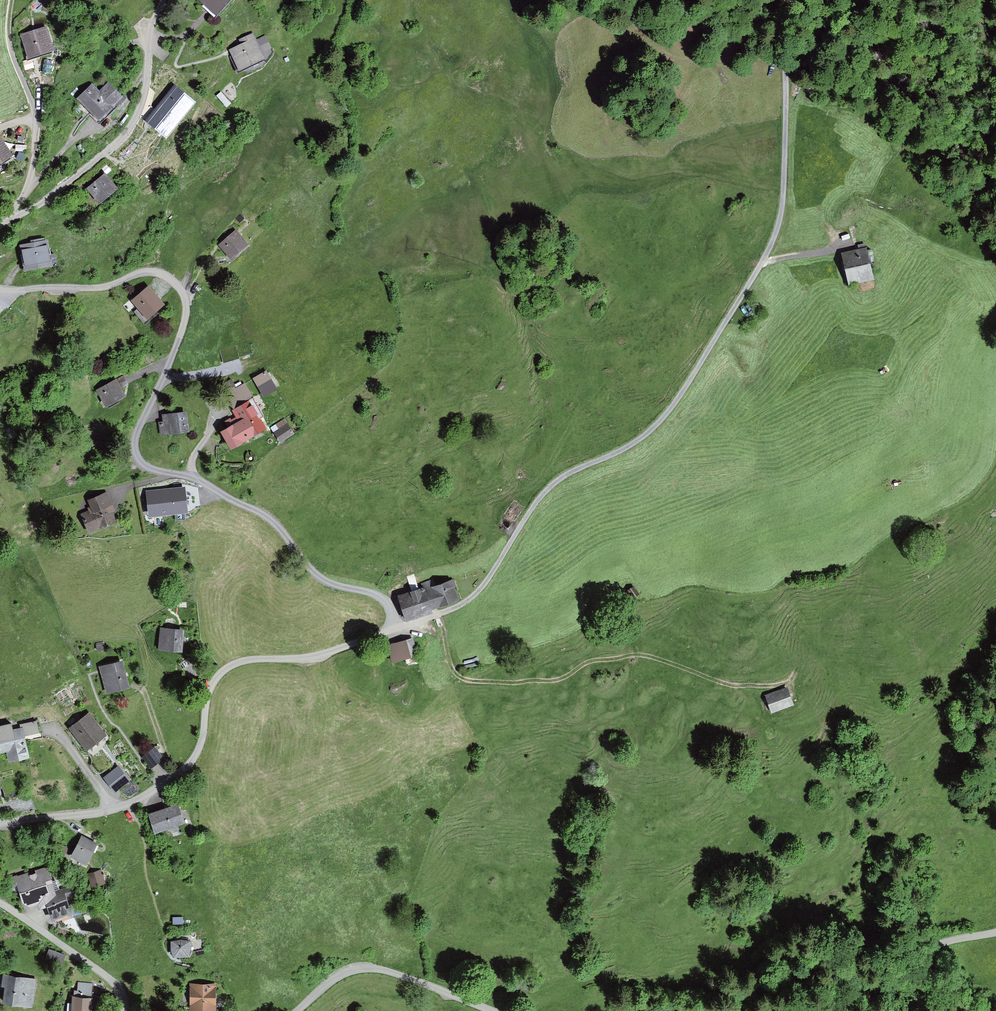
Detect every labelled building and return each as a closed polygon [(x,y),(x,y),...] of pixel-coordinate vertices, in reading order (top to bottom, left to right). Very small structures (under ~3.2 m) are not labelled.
[(219,16),(232,0),(199,0),(219,16)] [(46,29),(21,37),(30,61),(54,53),(46,29)] [(239,47),(229,52),(238,72),(263,60),(261,55),(269,51),(264,39),(257,42),(253,34),(237,42),(239,47)] [(104,93),(94,83),(81,97),(107,121),(129,97),(114,83),(104,93)] [(161,104),(146,121),(166,137),(195,102),(176,86),(161,104)] [(13,156),(0,137),(0,164),(13,156)] [(104,173),(85,189),(98,204),(117,188),(104,173)] [(232,228),(215,243),(228,259),(245,244),(232,228)] [(53,240),(24,246),(29,269),(58,263),(53,240)] [(862,250),(836,254),(841,284),(866,280),(862,250)] [(147,289),(129,304),(144,322),(162,307),(147,289)] [(267,371),(253,378),(263,397),(277,390),(267,371)] [(115,379),(97,390),(107,407),(125,396),(115,379)] [(238,420),(221,430),(232,449),(268,428),(244,384),(223,395),(238,420)] [(185,412),(163,415),(164,422),(159,423),(161,435),(187,432),(185,412)] [(288,424),(274,433),(281,443),(295,433),(288,424)] [(92,505),(79,511),(89,532),(119,519),(105,488),(88,496),(92,505)] [(186,514),(183,490),(147,495),(150,518),(186,514)] [(452,579),(396,597),(406,625),(433,616),(432,612),(460,603),(452,579)] [(182,636),(158,633),(156,653),(180,655),(182,636)] [(408,642),(386,648),(391,667),(413,661),(408,642)] [(124,661),(102,667),(109,692),(131,686),(124,661)] [(788,690),(765,698),(770,714),(794,706),(788,690)] [(72,728),(89,749),(106,736),(89,714),(72,728)] [(0,733),(0,753),(3,753),(5,762),(27,757),(22,735),(12,737),(10,731),(0,733)] [(157,748),(143,757),(150,768),(164,759),(157,748)] [(130,781),(118,766),(103,778),(115,793),(130,781)] [(178,801),(148,810),(154,830),(184,820),(178,801)] [(97,841),(80,832),(71,851),(88,860),(97,841)] [(100,869),(89,873),(94,887),(105,883),(100,869)] [(48,870),(22,878),(30,906),(51,900),(57,898),(55,892),(48,870)] [(57,898),(51,900),(57,922),(77,915),(69,898),(77,896),(74,887),(55,892),(57,898)] [(180,939),(171,941),(171,950),(173,958),(188,957),(191,949),(191,941),(180,939)] [(68,955),(50,950),(48,958),(66,963),(68,955)] [(37,977),(6,975),(5,986),(10,987),(9,1003),(35,1005),(37,977)] [(71,989),(70,1010),(92,1010),(94,982),(78,981),(77,990),(71,989)] [(216,986),(190,986),(190,1010),(216,1010),(216,986)]
